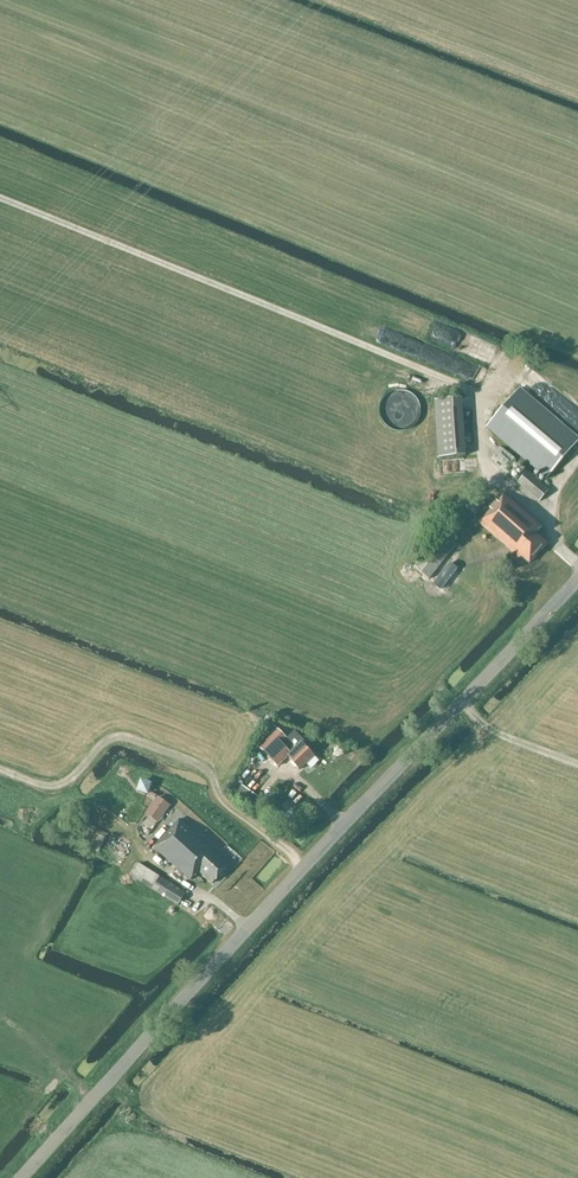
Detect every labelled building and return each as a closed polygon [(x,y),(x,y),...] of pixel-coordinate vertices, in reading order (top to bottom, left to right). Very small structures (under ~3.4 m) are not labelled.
[(548,478),(577,442),(577,439),(519,389),(487,427),(547,478),(548,478)] [(436,401),(440,457),(465,456),(462,399),(436,401)] [(577,408),(565,422),(577,433),(577,409),(577,408)] [(513,474),(520,467),(508,456),(502,462),(513,474)] [(518,484),(539,502),(549,491),(528,473),(518,484)] [(521,556),(529,564),(547,544),(537,535),(543,528),(504,494),(479,523),(519,558),(521,556)] [(477,496),(467,508),(476,515),(486,504),(477,496)] [(414,568),(429,580),(456,545),(441,534),(414,568)] [(304,746),(304,745),(306,744),(295,731),(286,739),(273,724),(263,732),(269,739),(259,747),(277,768),(288,756),(291,759),(290,760),(300,771),(314,756),(304,746)] [(174,788),(183,793),(187,787),(178,781),(174,788)] [(158,823),(171,805),(158,796),(145,814),(158,823)] [(113,815),(126,812),(124,804),(111,807),(113,815)] [(198,872),(212,884),(213,883),(229,864),(180,819),(154,848),(190,881),(198,872)] [(131,876),(179,907),(186,894),(139,864),(131,876)] [(116,865),(112,873),(118,876),(122,868),(116,865)]
